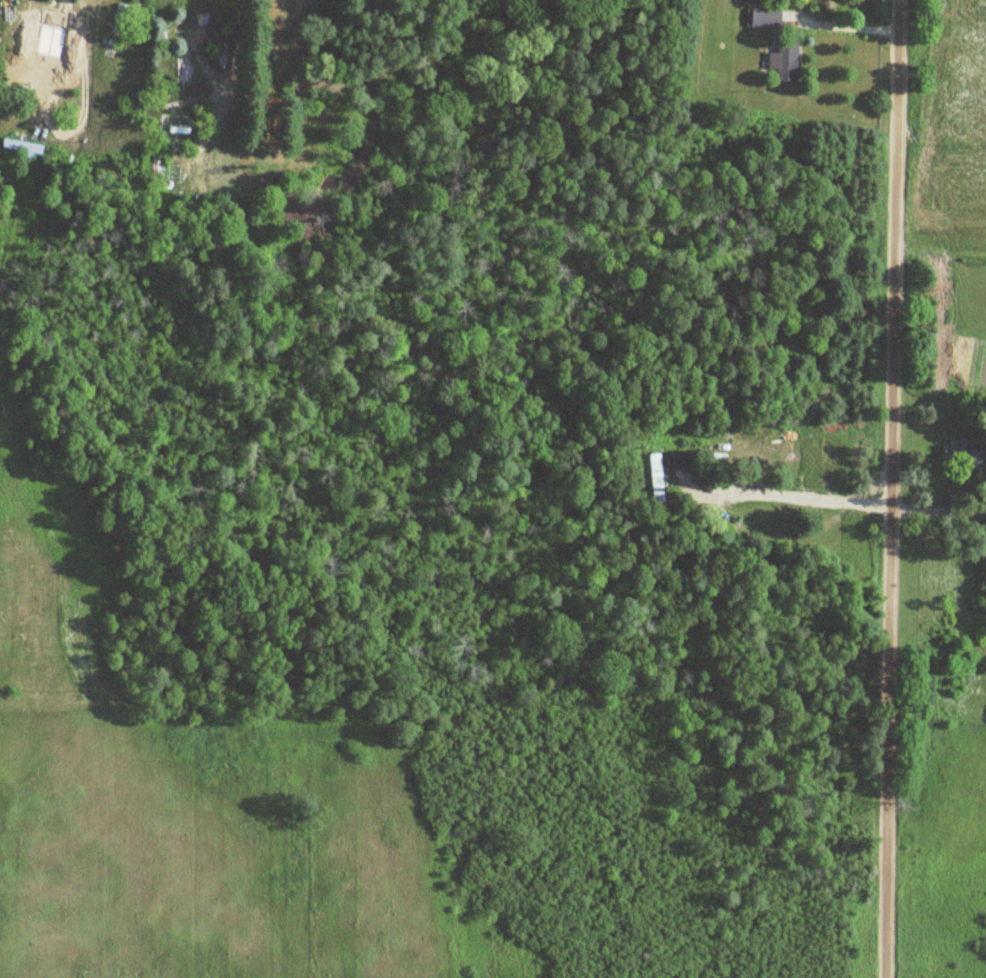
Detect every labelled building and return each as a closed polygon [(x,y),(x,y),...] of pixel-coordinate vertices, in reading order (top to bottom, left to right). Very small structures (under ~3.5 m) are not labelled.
[(784,10),(747,10),(747,28),(784,28),(784,10)] [(799,43),(778,43),(778,81),(799,81),(799,43)] [(44,144),(5,139),(3,149),(43,155),(44,144)] [(694,451),(672,451),(672,469),(694,469),(694,451)] [(650,453),(651,502),(663,502),(662,453),(650,453)]
